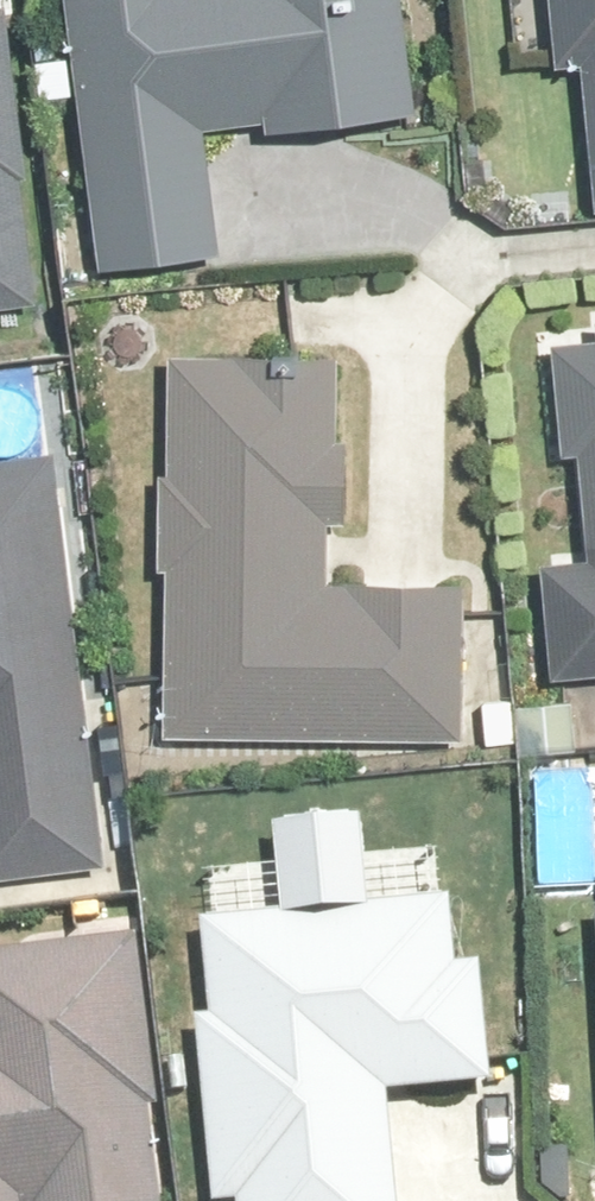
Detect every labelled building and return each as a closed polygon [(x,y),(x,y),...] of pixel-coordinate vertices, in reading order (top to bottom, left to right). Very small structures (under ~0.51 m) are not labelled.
[(5,0),(0,0),(0,312),(38,308),(5,0)] [(406,0),(73,0),(106,271),(226,256),(213,141),(420,117),(406,0)] [(555,71),(586,69),(593,219),(594,219),(594,0),(551,0),(555,71)] [(585,342),(587,394),(541,395),(544,479),(590,477),(594,563),(547,564),(552,681),(594,679),(594,342),(585,342)] [(173,361),(170,465),(159,465),(156,572),(168,572),(163,747),(463,755),(467,580),(336,577),(337,534),(366,535),(370,367),(173,361)] [(55,461),(0,467),(0,885),(106,872),(55,461)] [(452,907),(209,925),(216,1015),(204,1016),(218,1200),(398,1200),(389,1094),(491,1086),(483,969),(457,971),(452,907)] [(138,943),(0,957),(0,1200),(164,1200),(138,943)]
